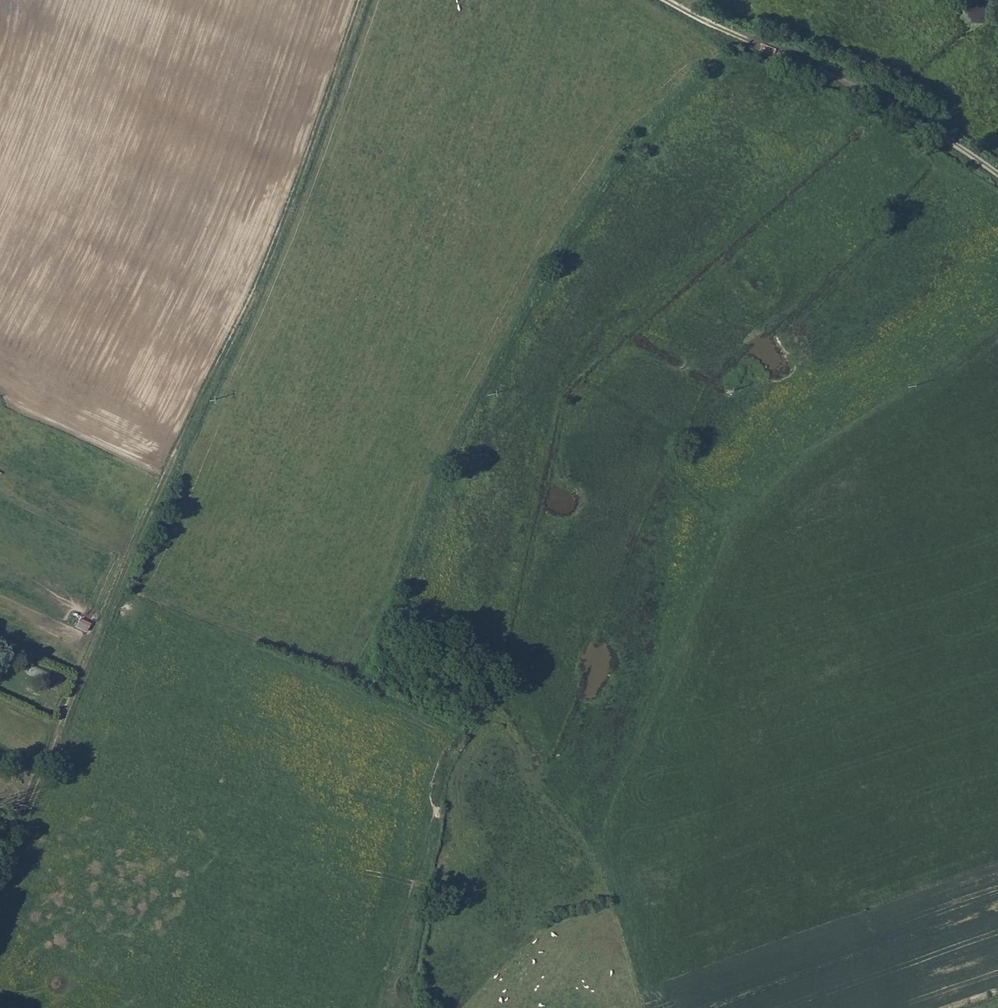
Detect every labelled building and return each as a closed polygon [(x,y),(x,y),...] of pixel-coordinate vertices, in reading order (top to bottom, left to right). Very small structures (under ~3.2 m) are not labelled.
[(86,632),(88,627),(77,622),(75,627),(86,632)]
